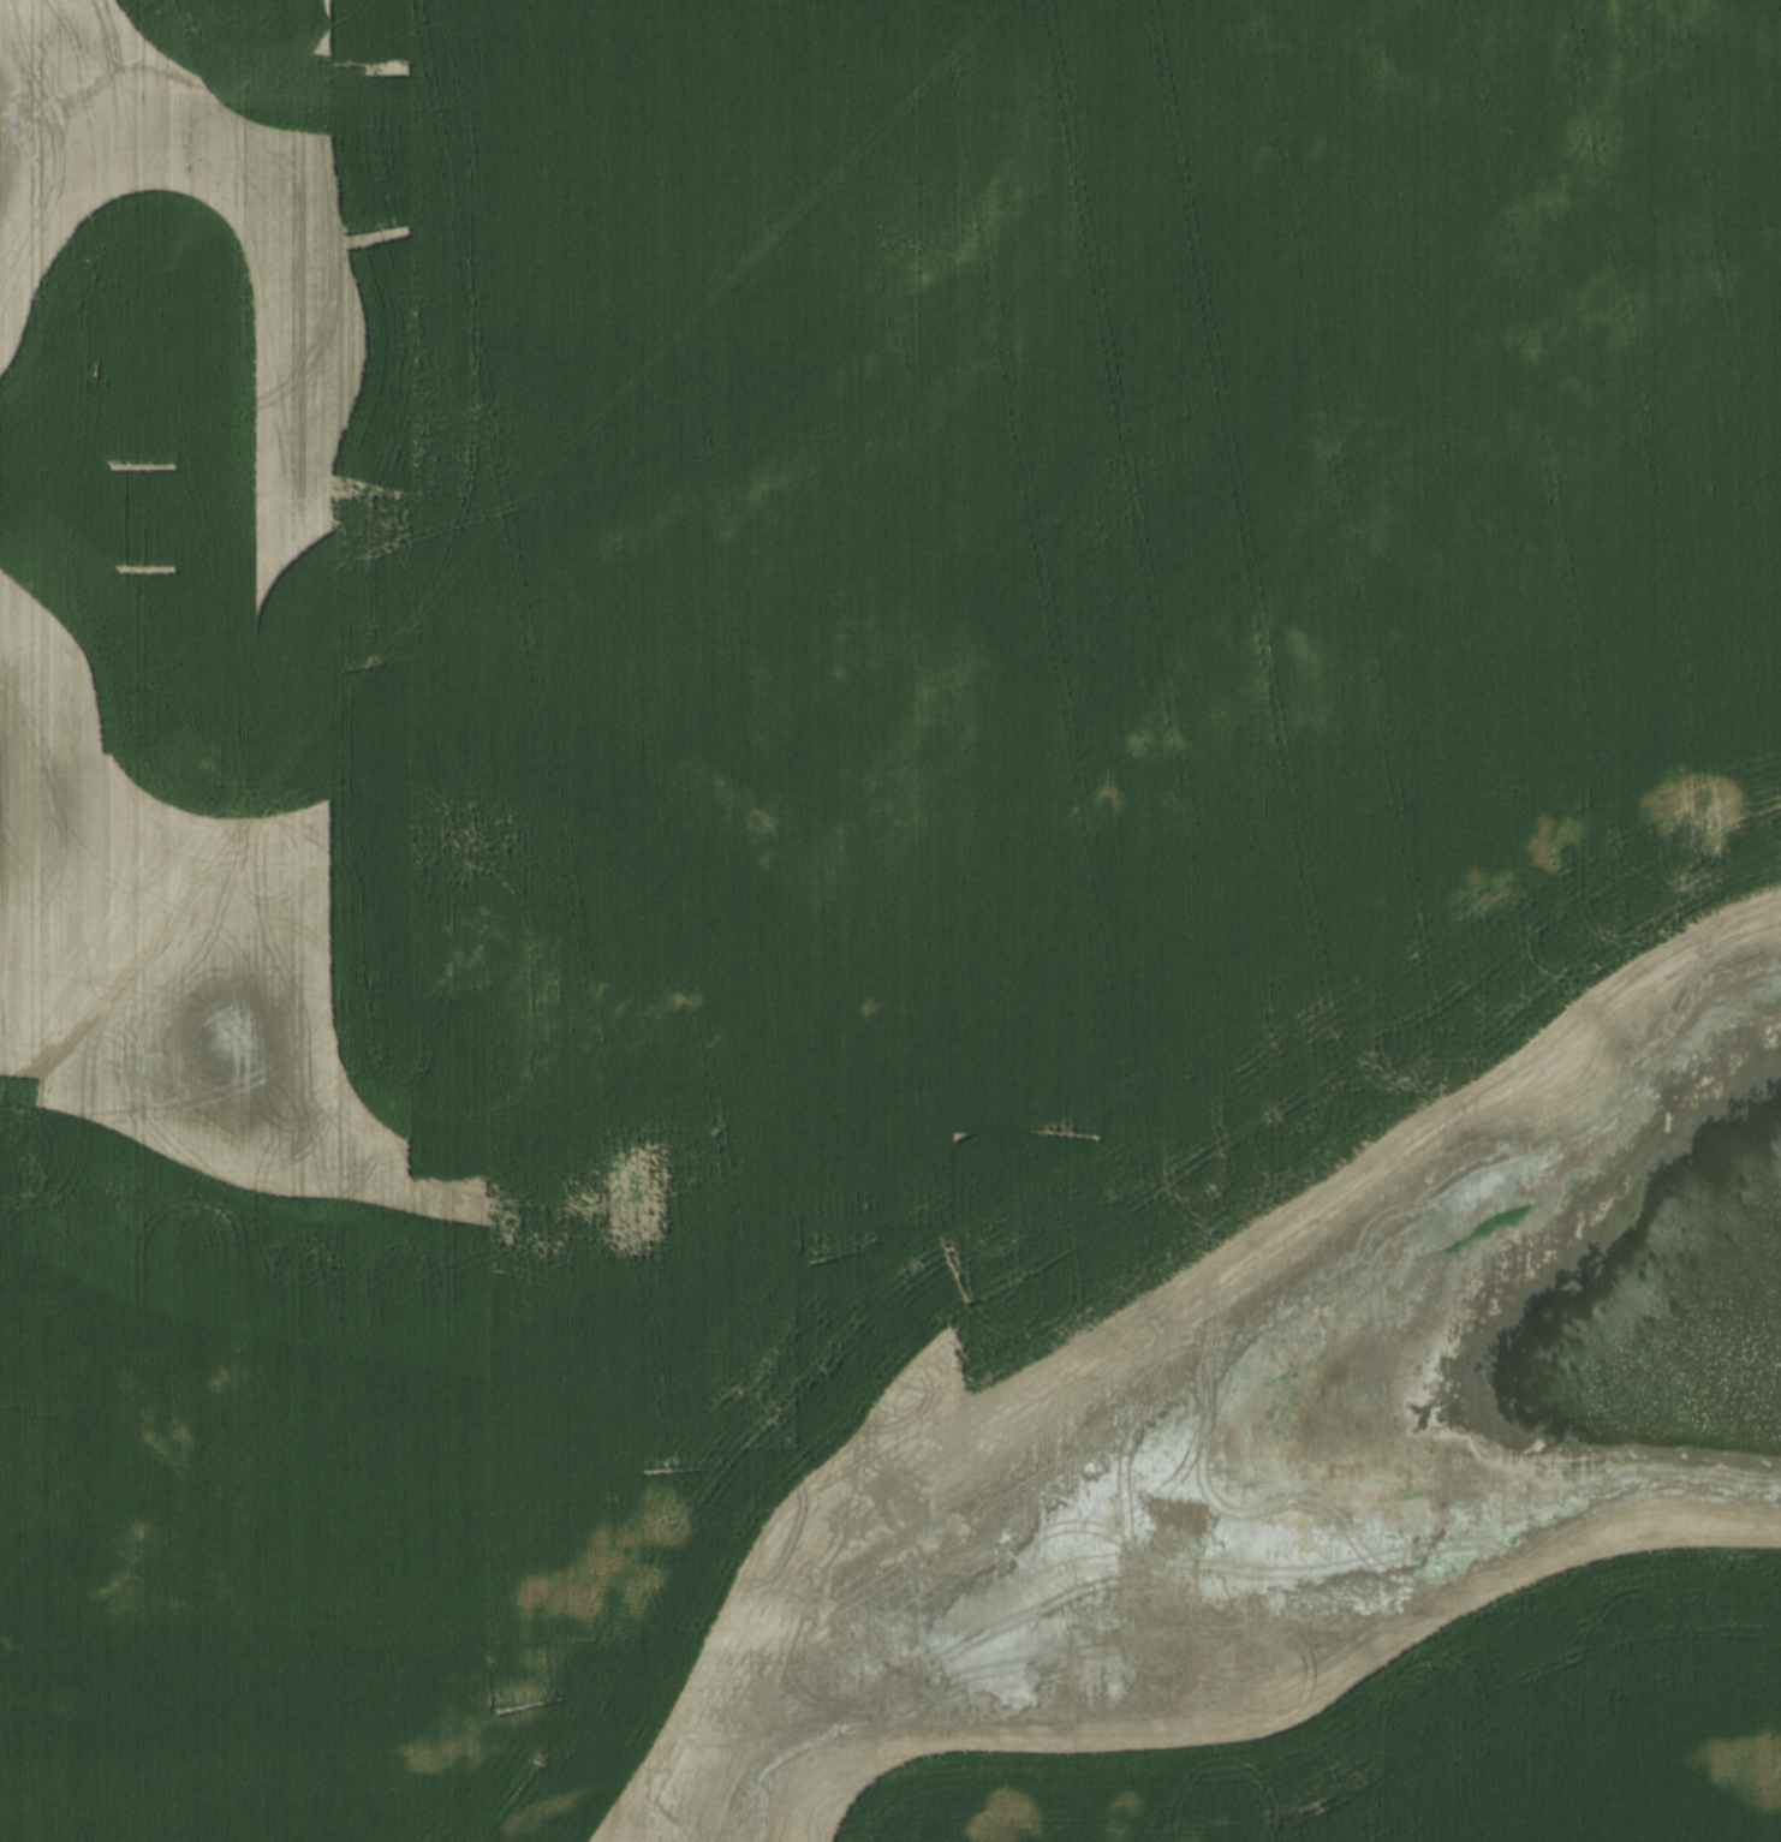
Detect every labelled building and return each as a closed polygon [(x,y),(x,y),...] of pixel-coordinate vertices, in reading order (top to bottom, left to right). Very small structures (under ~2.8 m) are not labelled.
[(8,817),(8,792),(0,792),(0,817),(8,817)]
